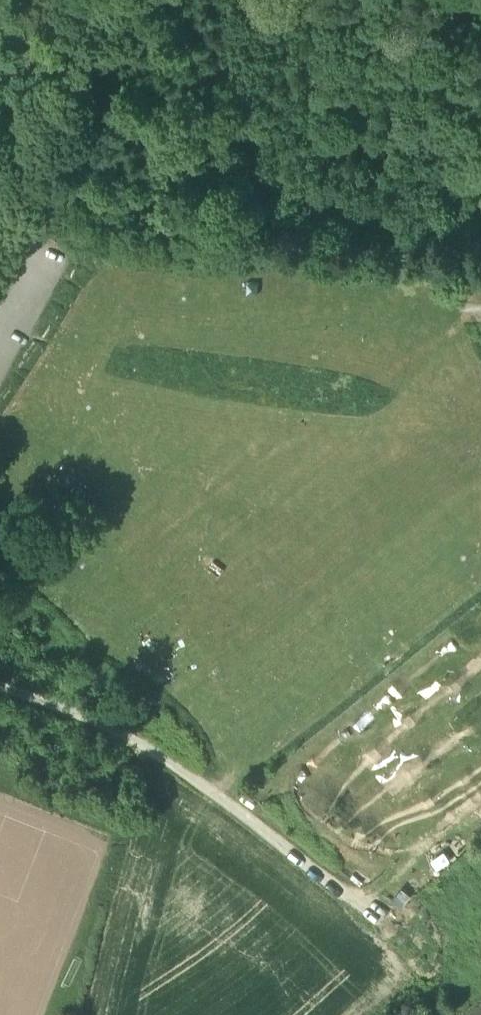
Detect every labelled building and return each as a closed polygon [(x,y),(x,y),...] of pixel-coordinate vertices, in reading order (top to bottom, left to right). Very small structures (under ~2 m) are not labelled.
[(391,895),(398,902),(409,890),(402,884),(391,895)]
